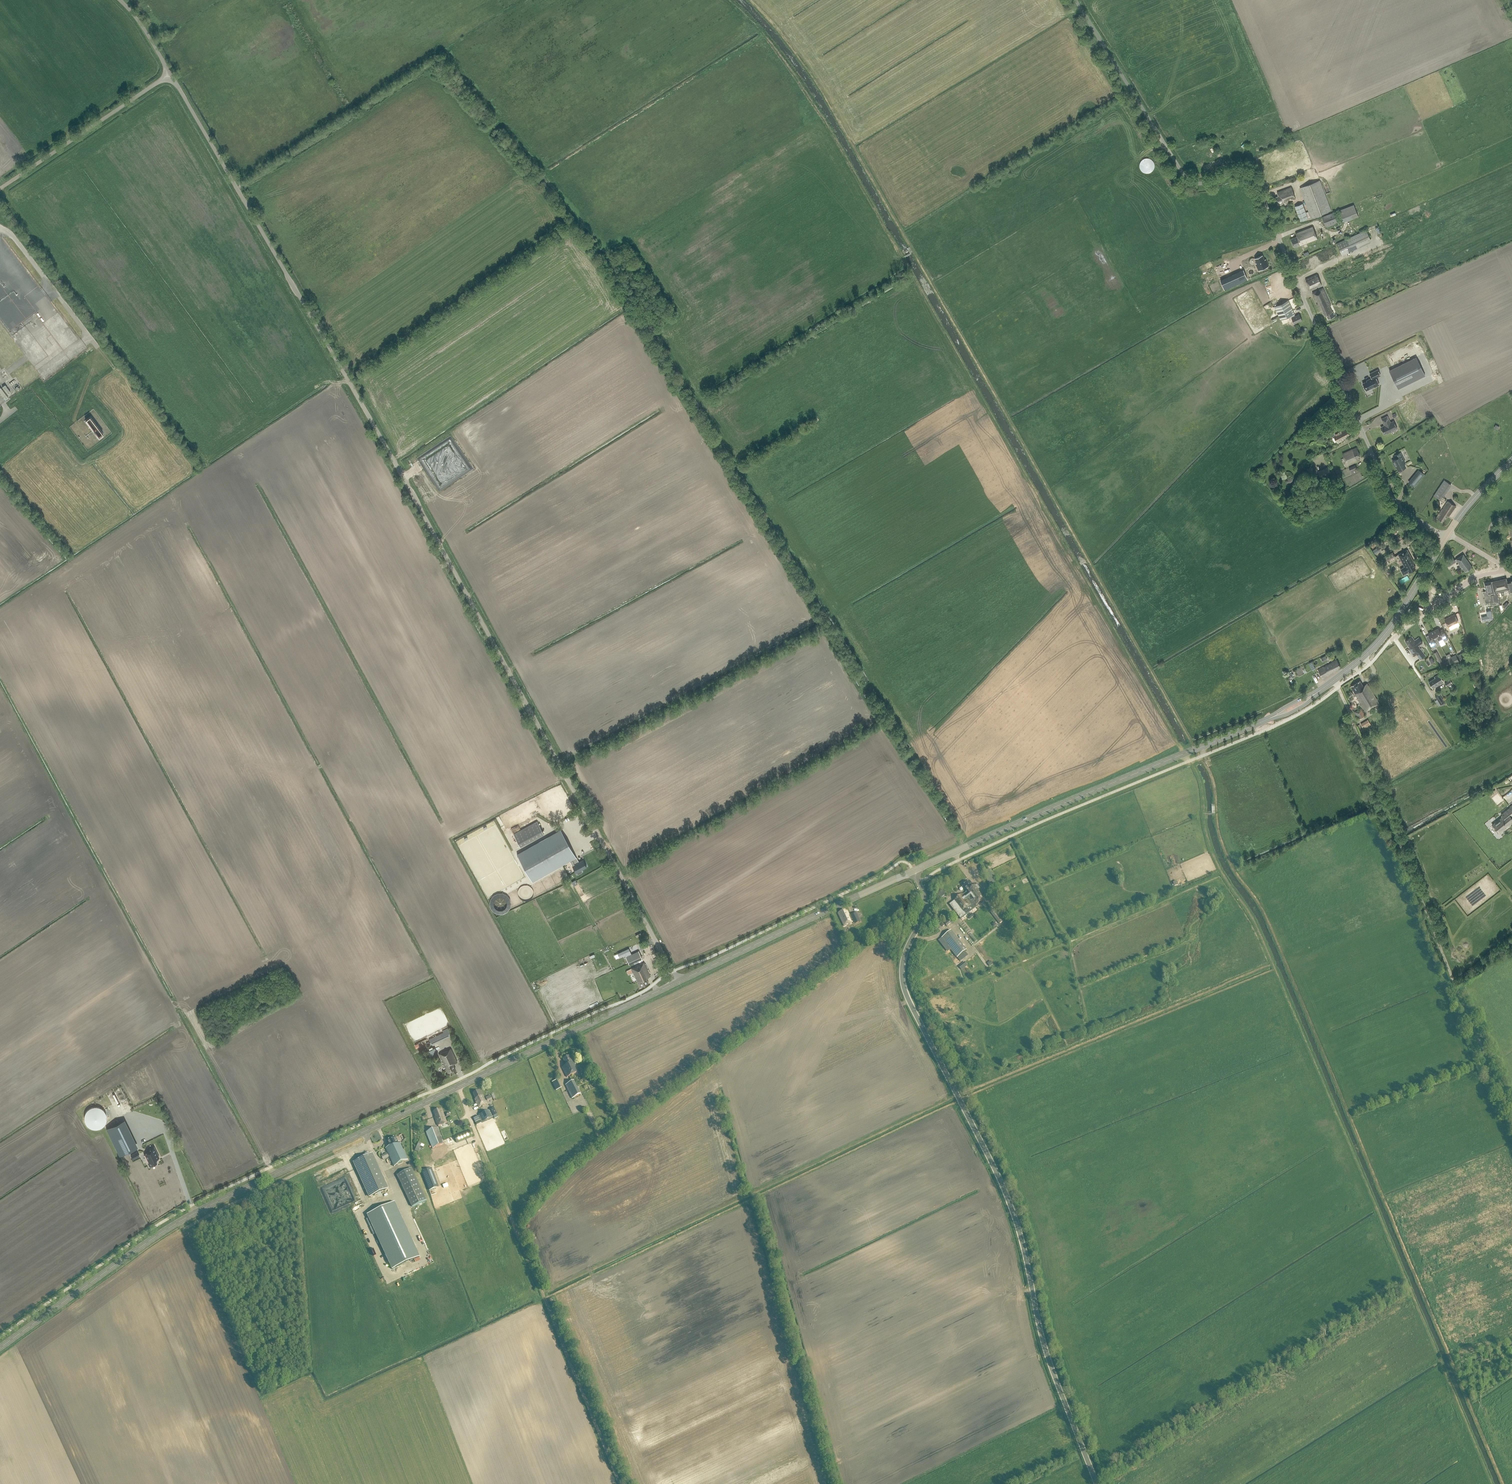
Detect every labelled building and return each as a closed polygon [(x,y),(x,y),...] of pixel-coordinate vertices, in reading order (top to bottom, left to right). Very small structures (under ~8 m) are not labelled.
[(1147,158),(1146,158),(1145,158),(1144,158),(1144,159),(1143,159),(1143,160),(1142,160),(1141,161),(1141,162),(1140,162),(1140,163),(1140,164),(1140,165),(1140,166),(1140,167),(1140,168),(1140,169),(1141,169),(1141,170),(1142,171),(1143,172),(1144,172),(1144,173),(1145,173),(1146,173),(1147,173),(1148,173),(1149,173),(1150,173),(1150,172),(1151,172),(1152,172),(1152,171),(1153,171),(1153,170),(1154,170),(1154,169),(1154,168),(1155,168),(1155,167),(1155,166),(1155,165),(1155,164),(1154,163),(1154,162),(1154,161),(1153,161),(1153,160),(1152,160),(1152,159),(1151,159),(1150,159),(1150,158),(1149,158),(1148,158),(1147,158)] [(1312,217),(1331,210),(1320,180),(1300,187),(1312,217)] [(1279,205),(1296,199),(1291,187),(1277,192),(1279,196),(1276,197),(1279,205)] [(1303,203),(1295,206),(1300,221),(1308,218),(1303,203)] [(1347,221),(1361,216),(1356,203),(1342,209),(1347,221)] [(1333,212),(1322,217),(1326,227),(1337,222),(1333,212)] [(1301,245),(1303,245),(1308,243),(1318,239),(1313,226),(1296,233),(1297,236),(1291,239),(1294,247),(1301,245)] [(1366,230),(1337,242),(1339,247),(1342,254),(1371,241),(1366,230)] [(1255,258),(1257,263),(1255,264),(1258,271),(1269,266),(1266,259),(1264,260),(1262,255),(1255,258)] [(1243,270),(1232,275),(1237,285),(1248,280),(1243,270)] [(1311,290),(1322,285),(1317,274),(1306,279),(1311,290)] [(1331,305),(1329,302),(1323,288),(1312,292),(1314,296),(1313,296),(1319,309),(1320,309),(1321,311),(1322,311),(1325,316),(1326,315),(1328,319),(1335,316),(1333,311),(1332,312),(1330,305),(1331,305)] [(1288,300),(1275,306),(1274,307),(1281,320),(1291,316),(1295,324),(1302,320),(1299,314),(1295,316),(1288,300)] [(2,317),(11,330),(33,313),(27,305),(25,306),(24,305),(23,305),(20,302),(15,306),(14,306),(12,307),(13,308),(2,317)] [(1389,370),(1398,389),(1425,375),(1416,357),(1389,370)] [(1368,381),(1363,384),(1366,390),(1371,388),(1372,388),(1379,385),(1376,378),(1380,375),(1378,370),(1370,374),(1372,378),(1368,380),(1368,381)] [(2,387),(8,394),(10,392),(5,385),(2,387)] [(0,388),(0,392),(6,400),(8,398),(1,387),(0,388)] [(1385,425),(1381,427),(1384,434),(1387,432),(1388,433),(1397,429),(1394,421),(1391,422),(1388,416),(1382,419),(1385,425)] [(86,420),(99,437),(103,434),(90,417),(86,420)] [(1331,437),(1333,436),(1337,443),(1344,440),(1343,438),(1350,435),(1347,430),(1342,432),(1341,431),(1336,434),(1335,433),(1335,432),(1332,428),(1324,432),(1327,437),(1330,435),(1331,437)] [(1359,456),(1360,455),(1357,448),(1343,454),(1348,465),(1360,459),(1359,456)] [(1396,467),(1398,471),(1406,467),(1404,463),(1405,462),(1400,453),(1395,455),(1397,458),(1392,460),(1396,467)] [(1349,467),(1352,474),(1358,471),(1356,465),(1349,467)] [(1328,467),(1318,472),(1321,477),(1331,473),(1328,467)] [(1424,474),(1419,470),(1415,475),(1419,479),(1424,474)] [(1444,480),(1434,495),(1441,500),(1452,485),(1444,480)] [(1449,516),(1456,506),(1448,501),(1437,518),(1444,522),(1448,516),(1449,516)] [(1416,568),(1412,561),(1413,560),(1407,549),(1399,554),(1405,567),(1401,569),(1404,575),(1410,571),(1410,572),(1416,568)] [(1393,552),(1385,556),(1387,560),(1395,556),(1393,552)] [(1463,554),(1456,559),(1462,568),(1463,567),(1465,571),(1471,566),(1471,565),(1463,554)] [(1453,557),(1452,557),(1446,561),(1448,565),(1449,567),(1456,562),(1453,557)] [(1490,602),(1491,604),(1492,604),(1492,605),(1497,604),(1497,603),(1499,603),(1497,593),(1496,593),(1509,590),(1509,593),(1511,592),(1511,580),(1507,581),(1506,578),(1485,583),(1487,591),(1484,591),(1485,599),(1486,599),(1486,603),(1490,602)] [(1488,617),(1481,618),(1482,622),(1493,620),(1491,612),(1487,613),(1488,617)] [(1449,627),(1459,622),(1455,614),(1445,619),(1449,627)] [(1439,628),(1434,631),(1438,640),(1440,643),(1444,640),(1445,641),(1448,639),(1445,634),(1443,629),(1440,631),(1439,628)] [(1429,633),(1430,635),(1426,637),(1431,647),(1435,645),(1437,644),(1436,641),(1438,640),(1434,631),(1429,633)] [(1415,655),(1417,655),(1420,659),(1425,655),(1418,646),(1423,643),(1419,637),(1415,640),(1412,636),(1405,641),(1411,649),(1410,649),(1414,656),(1415,655)] [(1442,662),(1439,656),(1437,651),(1434,653),(1440,663),(1442,662)] [(1465,651),(1458,655),(1462,661),(1468,658),(1465,651)] [(1333,671),(1340,667),(1336,659),(1318,669),(1323,678),(1334,672),(1333,671)] [(1303,667),(1296,670),(1298,676),(1305,674),(1303,667)] [(1433,689),(1444,682),(1439,674),(1435,677),(1435,678),(1429,682),(1433,689)] [(1365,711),(1379,702),(1367,683),(1363,686),(1360,681),(1351,686),(1354,691),(1353,692),(1365,711)] [(1445,702),(1439,694),(1435,696),(1439,702),(1437,703),(1439,706),(1442,704),(1444,702),(1445,702)] [(1365,716),(1361,708),(1355,712),(1359,719),(1365,716)] [(1368,720),(1361,724),(1364,729),(1371,724),(1368,720)] [(1499,833),(1511,823),(1511,817),(1511,816),(1511,815),(1511,805),(1510,807),(1511,807),(1502,814),(1503,816),(1492,825),(1495,828),(1496,827),(1497,829),(1496,830),(1499,833)] [(537,821),(514,834),(521,847),(544,834),(537,821)] [(561,830),(517,854),(533,882),(570,861),(576,857),(561,830)] [(576,872),(576,873),(577,872),(578,874),(582,872),(582,871),(582,870),(587,867),(583,860),(579,862),(576,857),(570,861),(576,872)] [(986,871),(990,883),(996,881),(992,869),(986,871)] [(966,892),(967,893),(977,906),(985,900),(988,897),(978,885),(975,888),(970,882),(963,887),(967,892),(966,892)] [(977,906),(967,893),(954,903),(950,906),(954,912),(958,909),(961,913),(957,916),(962,921),(977,909),(978,910),(987,903),(985,900),(977,906)] [(509,898),(507,896),(504,894),(500,894),(497,894),(494,896),(492,899),(490,902),(490,905),(491,909),(493,911),(496,913),(499,914),(503,914),(506,913),(509,911),(510,908),(511,905),(511,901),(509,898)] [(845,910),(838,914),(844,926),(852,922),(847,911),(845,912),(845,910)] [(993,911),(991,913),(1000,925),(1003,923),(993,911)] [(856,913),(850,915),(854,925),(860,922),(856,913)] [(952,918),(946,923),(949,926),(955,921),(952,918)] [(942,939),(957,958),(967,950),(952,931),(942,939)] [(625,955),(626,957),(631,954),(628,948),(618,953),(620,957),(625,955)] [(631,954),(626,957),(629,964),(642,958),(639,951),(631,954)] [(646,979),(651,977),(644,963),(631,969),(640,987),(648,983),(646,979)] [(429,1039),(431,1044),(446,1038),(445,1037),(449,1035),(447,1029),(443,1031),(443,1032),(429,1039)] [(431,1057),(437,1054),(435,1048),(428,1051),(431,1057)] [(452,1064),(456,1062),(450,1049),(438,1055),(443,1066),(444,1066),(447,1073),(455,1070),(452,1064)] [(567,1078),(579,1072),(574,1062),(573,1063),(570,1056),(563,1060),(566,1066),(562,1068),(567,1078)] [(558,1080),(552,1083),(556,1091),(561,1088),(558,1080)] [(573,1081),(565,1085),(572,1099),(580,1095),(573,1081)] [(474,1100),(475,1103),(478,1108),(486,1104),(480,1091),(473,1094),(476,1099),(474,1100)] [(106,1114),(103,1110),(99,1107),(94,1107),(89,1108),(86,1112),(85,1117),(85,1121),(88,1126),(92,1128),(97,1129),(101,1127),(105,1123),(106,1119),(106,1114)] [(439,1126),(446,1123),(441,1110),(435,1112),(437,1118),(436,1118),(439,1126)] [(478,1116),(482,1123),(493,1118),(490,1110),(478,1116)] [(124,1120),(106,1128),(120,1156),(137,1148),(124,1120)] [(445,1138),(450,1136),(447,1126),(441,1128),(445,1138)] [(438,1128),(426,1132),(432,1149),(444,1144),(438,1128)] [(468,1131),(454,1136),(456,1143),(471,1137),(468,1131)] [(394,1167),(408,1161),(399,1142),(398,1143),(396,1138),(392,1139),(392,1140),(391,1141),(390,1140),(387,1142),(389,1147),(386,1149),(394,1167)] [(157,1164),(156,1160),(159,1158),(154,1147),(148,1149),(149,1152),(145,1154),(150,1167),(157,1164)] [(373,1154),(353,1163),(361,1181),(369,1198),(389,1189),(381,1172),(373,1154)] [(422,1172),(429,1191),(439,1187),(433,1172),(434,1171),(433,1168),(422,1172)] [(398,1175),(406,1191),(413,1206),(425,1201),(411,1169),(398,1175)] [(395,1203),(367,1216),(392,1270),(420,1257),(395,1203)]
